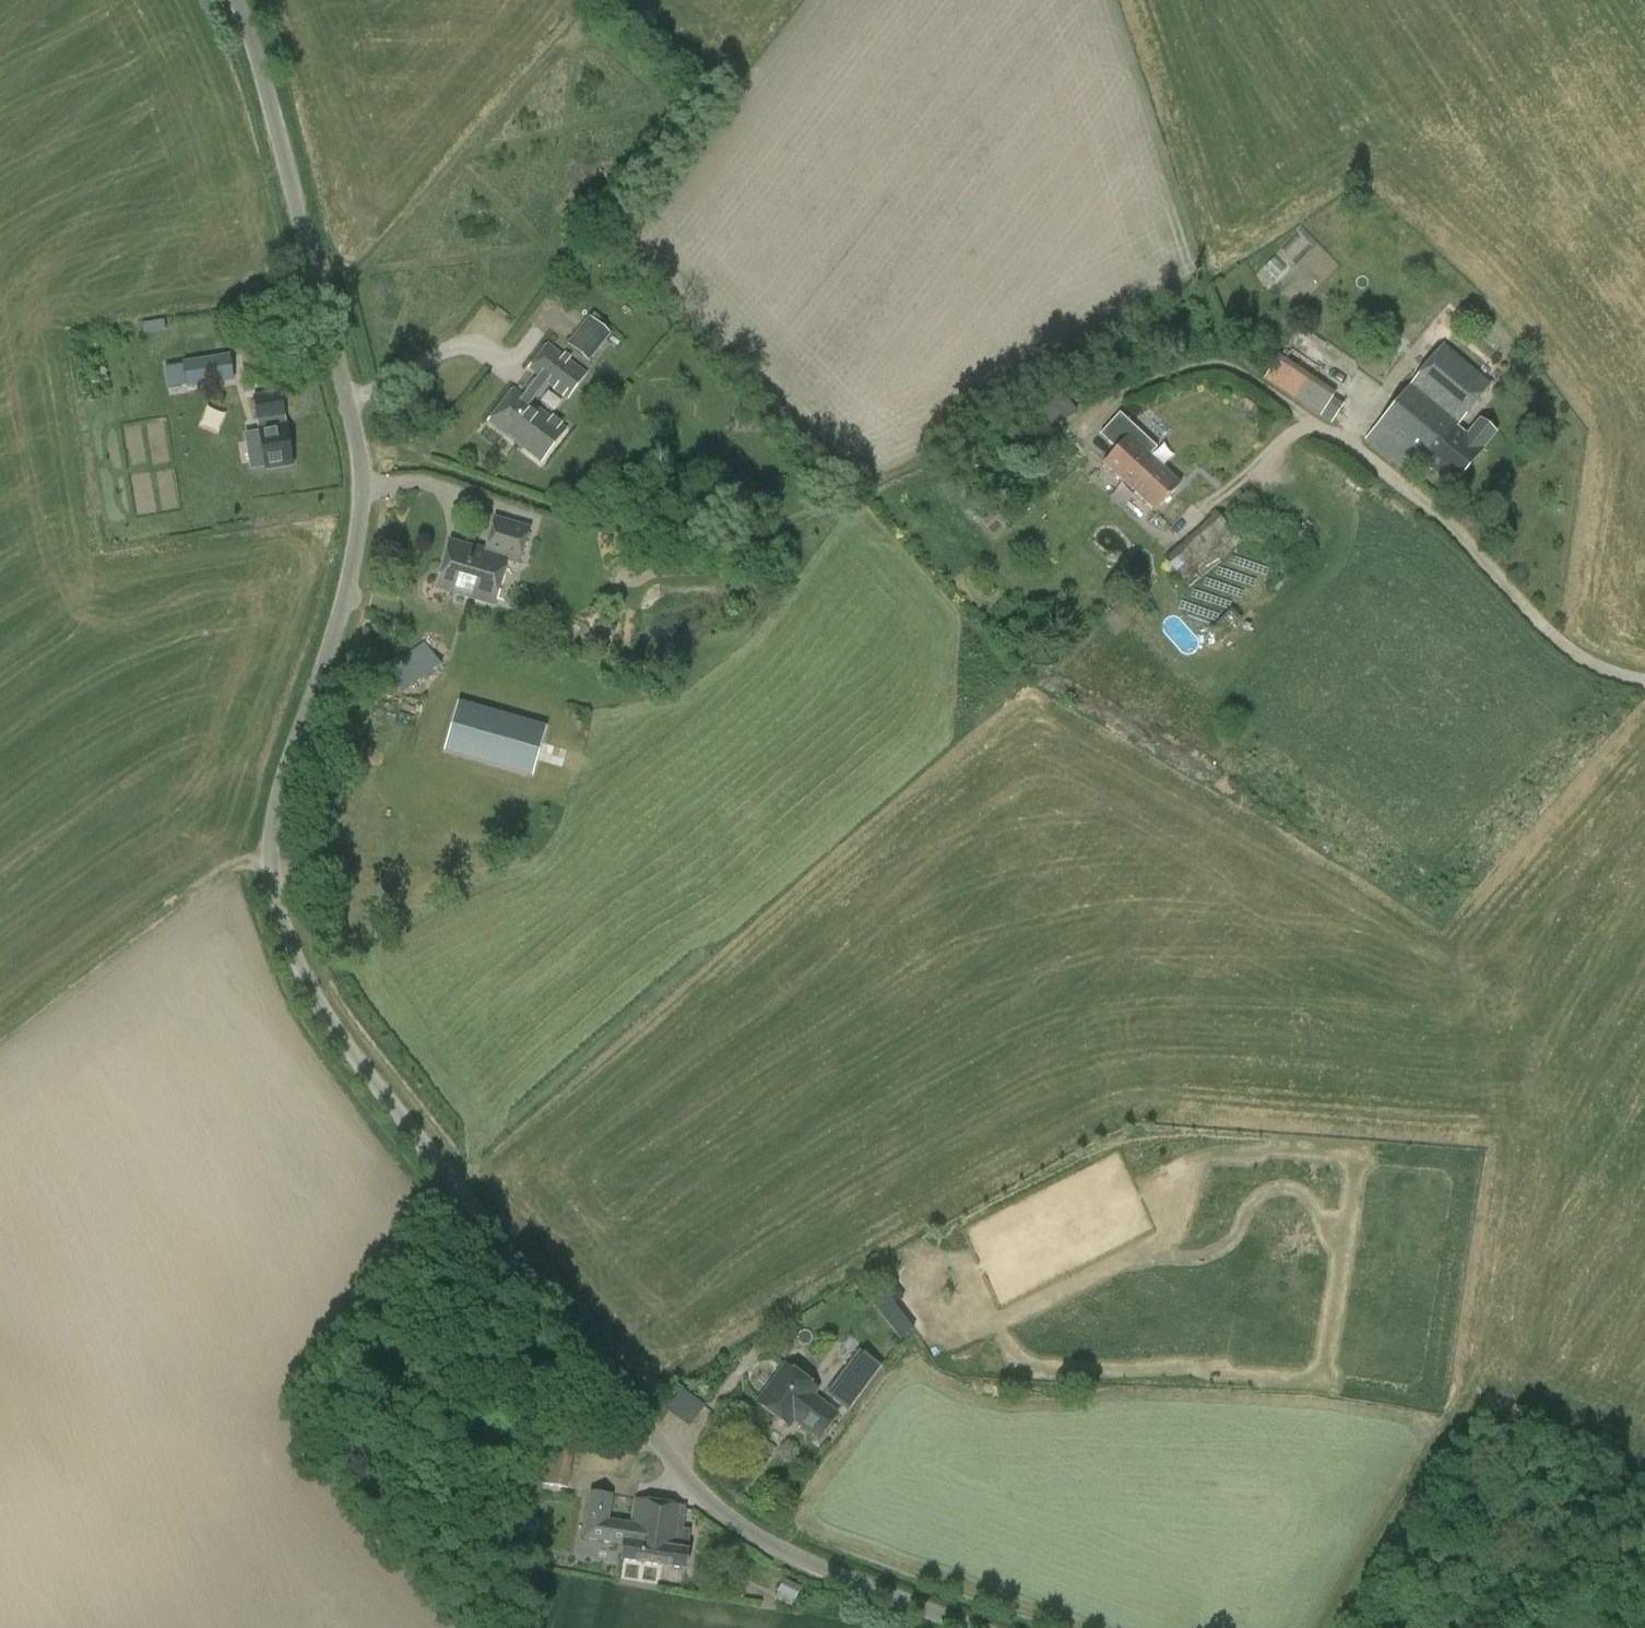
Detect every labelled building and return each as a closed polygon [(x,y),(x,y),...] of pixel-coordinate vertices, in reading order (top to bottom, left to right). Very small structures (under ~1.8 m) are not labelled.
[(566,345),(588,362),(611,333),(589,316),(566,345)] [(1302,324),(1281,355),(1264,380),(1330,424),(1346,400),(1341,396),(1362,365),(1302,324)] [(1478,420),(1468,412),(1503,370),(1455,331),(1366,441),(1398,467),(1400,466),(1408,472),(1418,460),(1452,487),(1496,433),(1479,419),(1478,420)] [(188,388),(233,380),(229,356),(166,367),(170,386),(187,383),(188,388)] [(566,430),(544,414),(514,391),(491,422),(542,461),(566,430)] [(285,424),(260,428),(266,471),(292,467),(285,424)] [(1180,484),(1127,436),(1102,464),(1154,512),(1180,484)] [(450,543),(436,589),(493,605),(507,559),(450,543)] [(424,642),(385,672),(403,694),(421,681),(428,690),(441,681),(433,671),(441,665),(424,642)] [(458,703),(444,751),(532,776),(546,728),(458,703)] [(900,1338),(914,1330),(894,1297),(880,1306),(900,1338)] [(848,1410),(881,1366),(866,1355),(834,1400),(848,1410)] [(819,1386),(817,1390),(785,1365),(756,1403),(788,1427),(793,1421),(818,1439),(836,1415),(823,1405),(831,1395),(819,1386)] [(667,1409),(692,1425),(706,1403),(682,1387),(667,1409)] [(577,1434),(538,1429),(530,1484),(569,1488),(577,1434)] [(612,1495),(590,1492),(583,1538),(623,1544),(621,1560),(685,1569),(688,1549),(680,1548),(686,1507),(634,1499),(630,1523),(608,1520),(612,1495)] [(796,1599),(802,1587),(786,1579),(780,1591),(796,1599)]
